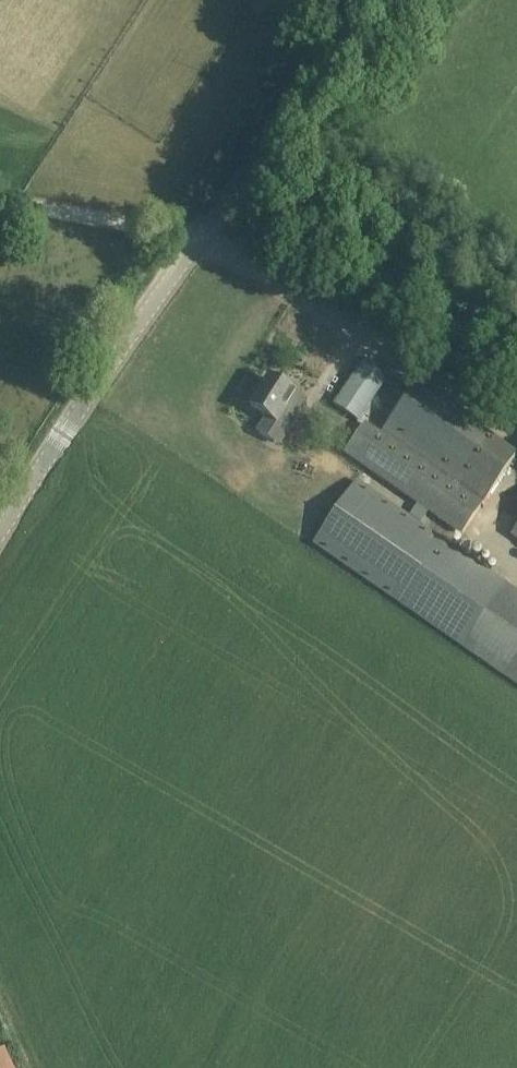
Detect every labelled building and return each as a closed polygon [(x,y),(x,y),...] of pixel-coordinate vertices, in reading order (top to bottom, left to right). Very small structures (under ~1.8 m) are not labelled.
[(364,363),(350,384),(335,408),(359,423),(370,405),(377,410),(382,403),(375,398),(387,378),(364,363)] [(268,378),(250,406),(265,416),(255,432),(279,447),(307,403),(306,403),(268,378)] [(365,423),(343,455),(461,536),(484,504),(516,455),(415,385),(383,435),(365,423)] [(314,546),(464,650),(503,677),(516,687),(516,592),(358,482),(314,546)]
